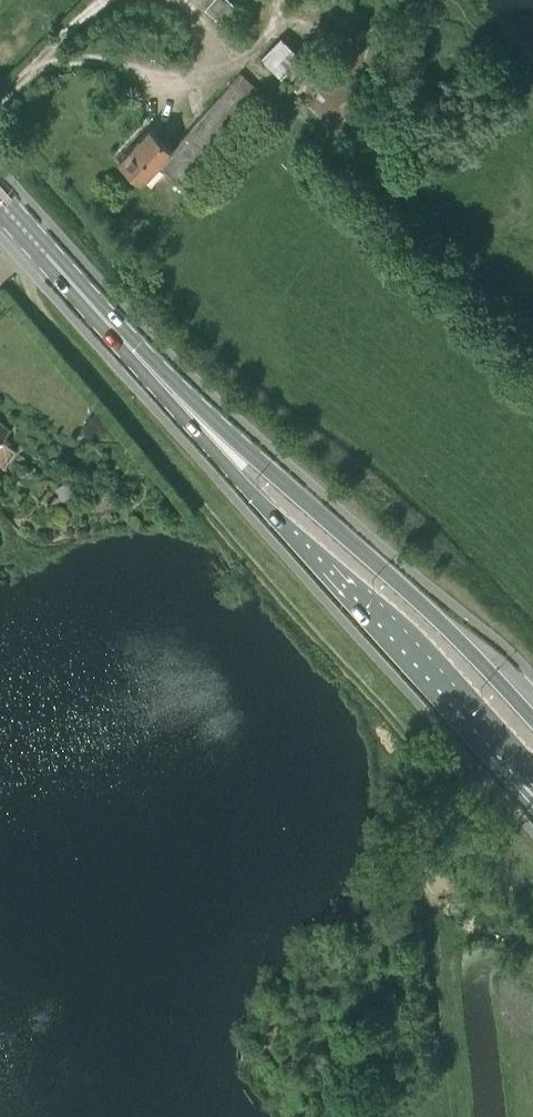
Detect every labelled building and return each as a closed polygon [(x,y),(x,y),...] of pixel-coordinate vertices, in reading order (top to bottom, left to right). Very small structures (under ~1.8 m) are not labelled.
[(395,43),(373,22),(336,60),(330,55),(296,89),(349,141),(377,112),(358,94),(374,77),(368,71),(395,43)] [(142,179),(157,162),(183,186),(266,97),(239,73),(171,147),(148,126),(119,158),(142,179)] [(8,427),(0,421),(0,439),(8,427)]
